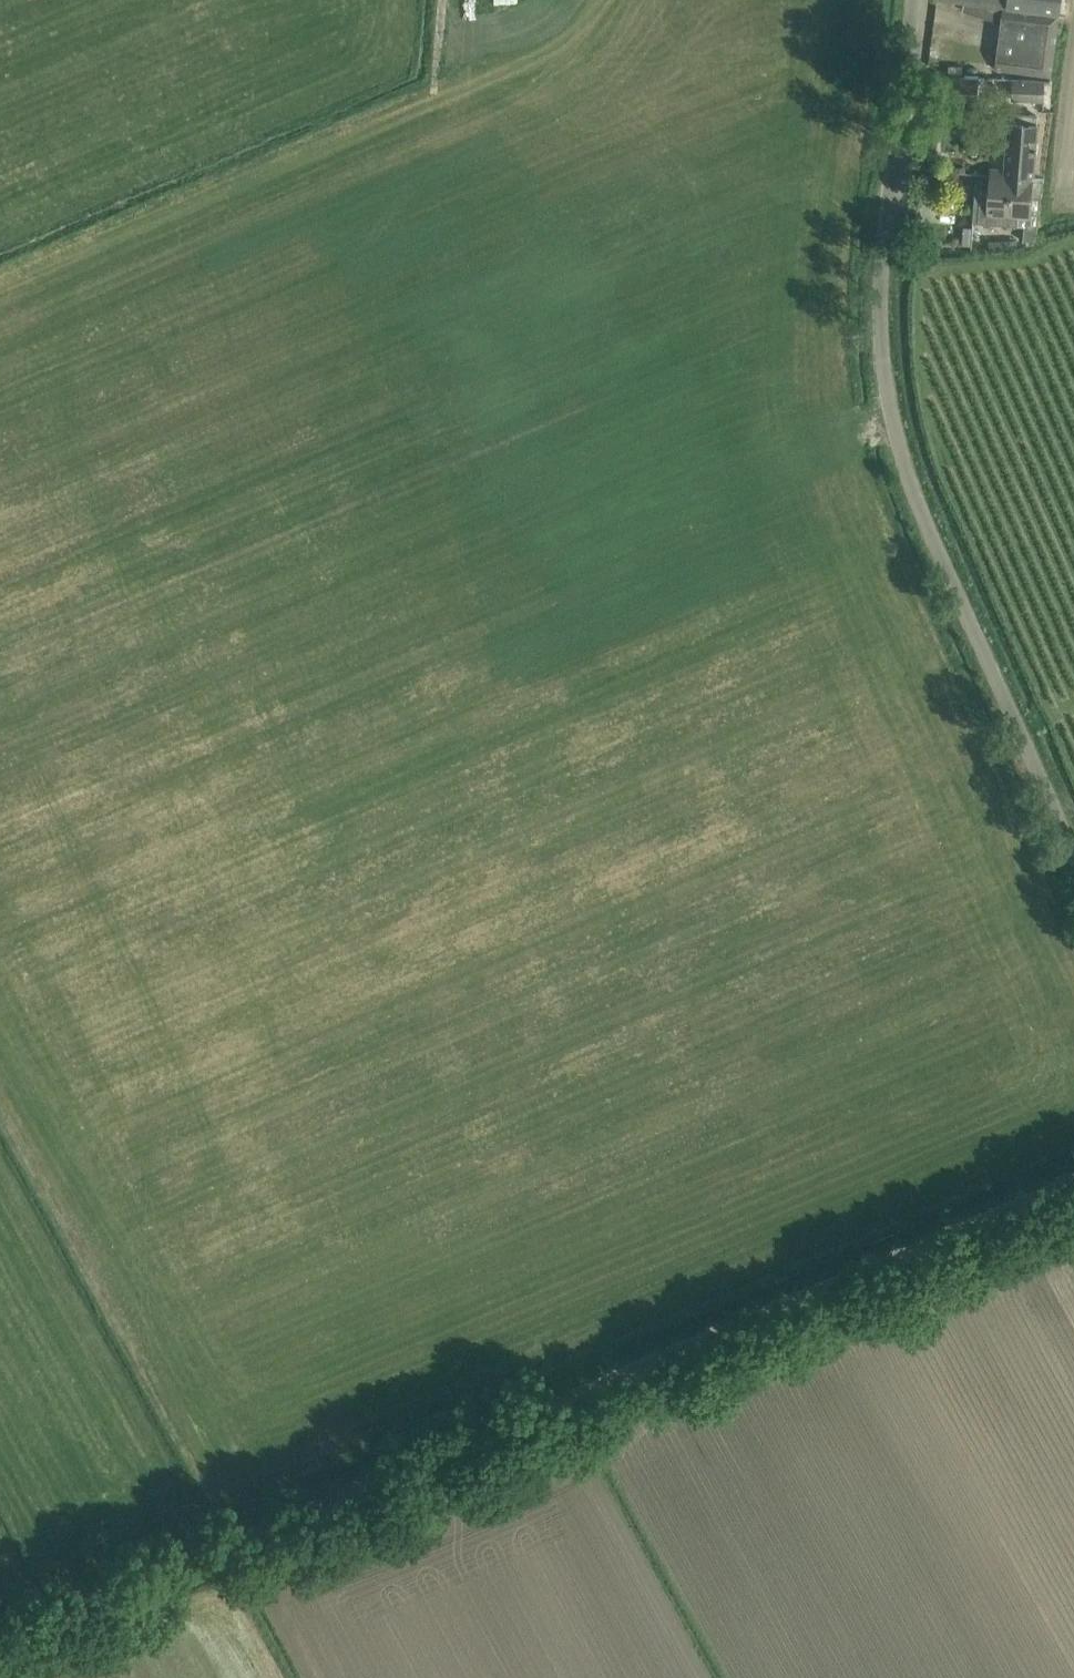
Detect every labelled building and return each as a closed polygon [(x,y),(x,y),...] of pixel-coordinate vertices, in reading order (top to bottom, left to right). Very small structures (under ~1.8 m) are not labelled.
[(951,0),(939,0),(963,3),(964,11),(997,22),(1001,25),(996,70),(1051,77),(1059,19),(1060,20),(1060,15),(951,0)] [(1060,15),(1062,0),(951,0),(1060,15)] [(944,77),(943,99),(978,101),(979,78),(944,77)] [(1011,99),(1039,100),(1043,101),(1044,82),(1012,80),(1011,99)] [(990,175),(1032,179),(1037,116),(1010,114),(1006,170),(993,169),(992,175),(990,175)] [(1024,226),(1022,241),(1036,238),(1043,180),(1032,179),(990,175),(989,192),(980,191),(978,223),(1024,226)]
